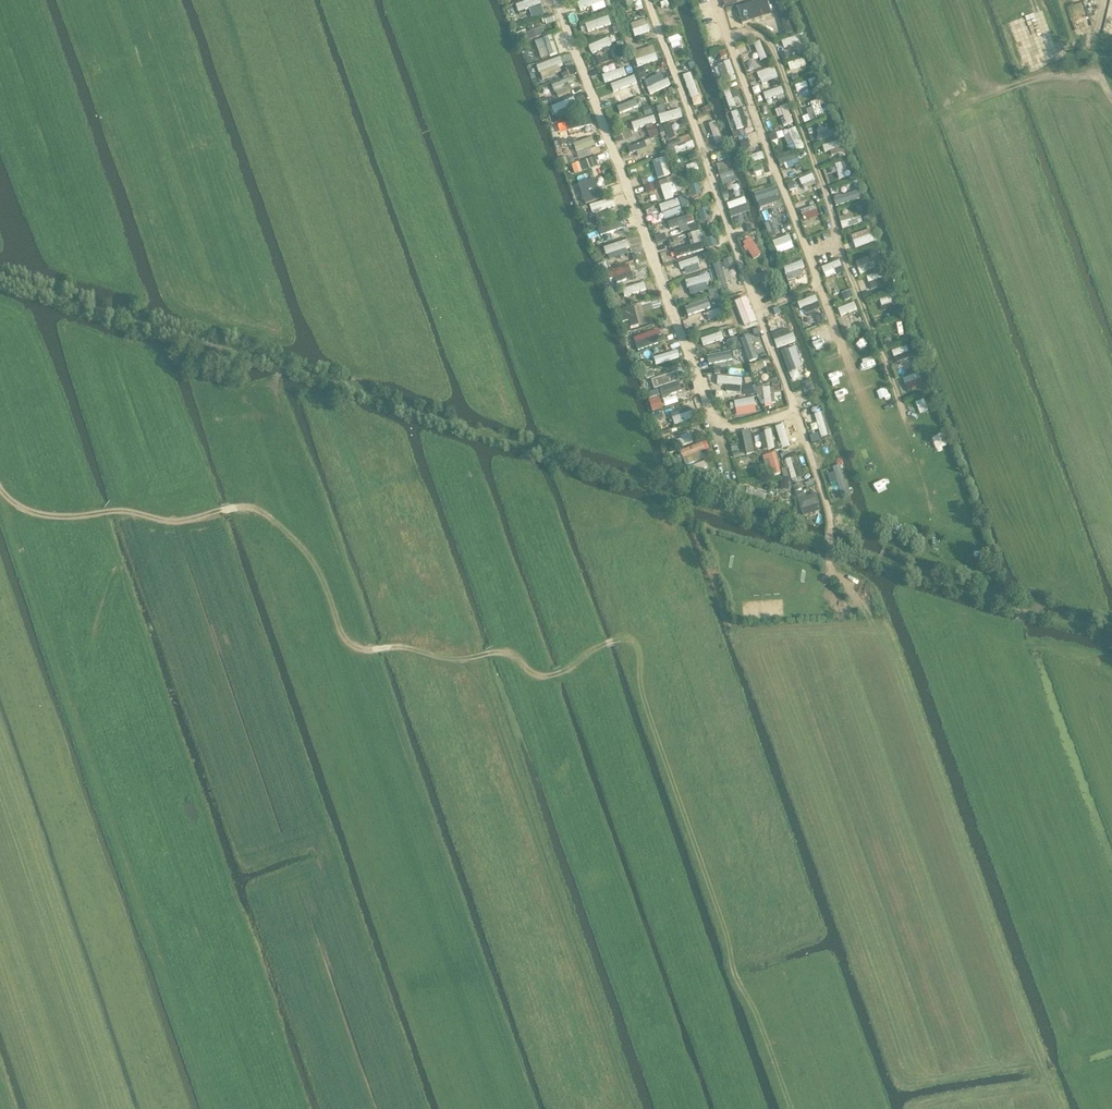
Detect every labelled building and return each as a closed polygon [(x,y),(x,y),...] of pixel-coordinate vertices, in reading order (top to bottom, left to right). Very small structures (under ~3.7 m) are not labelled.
[(737,8),(742,24),(771,15),(766,0),(764,0),(737,8)] [(746,298),(736,303),(745,327),(756,323),(746,298)]
